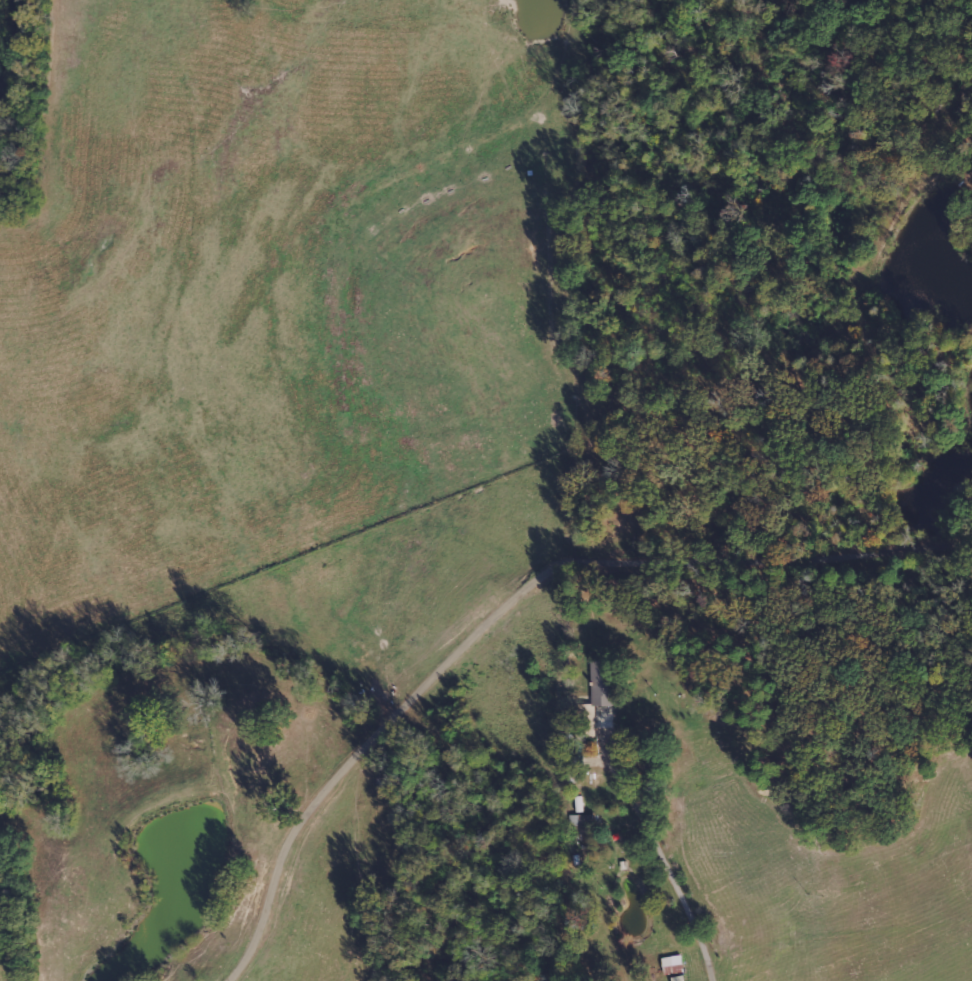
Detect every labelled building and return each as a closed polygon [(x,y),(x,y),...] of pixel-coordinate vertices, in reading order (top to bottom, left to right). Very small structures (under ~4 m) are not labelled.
[(591,662),(592,704),(575,705),(576,733),(595,733),(595,706),(616,705),(615,661),(591,662)] [(662,958),(664,975),(683,973),(681,956),(662,958)]
